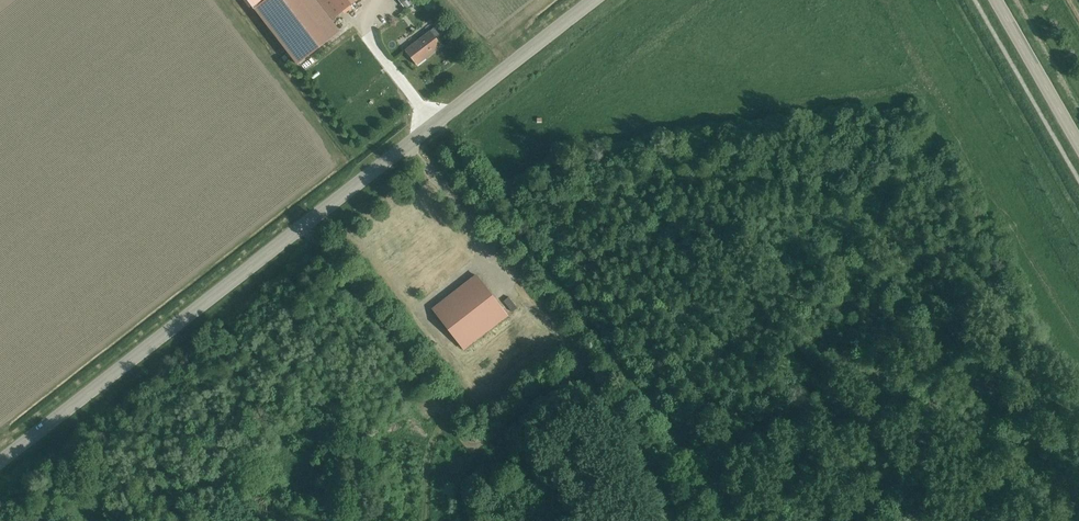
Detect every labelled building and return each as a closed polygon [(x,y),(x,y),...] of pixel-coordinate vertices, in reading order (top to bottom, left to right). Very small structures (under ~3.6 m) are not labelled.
[(252,11),(297,66),(340,31),(331,19),(356,0),(244,0),(252,11)] [(405,8),(415,0),(398,0),(405,8)] [(407,29),(401,34),(406,41),(412,36),(407,29)] [(430,31),(405,50),(416,65),(441,45),(430,31)] [(433,308),(464,349),(507,315),(476,275),(433,308)] [(503,301),(511,312),(517,308),(508,297),(503,301)]
